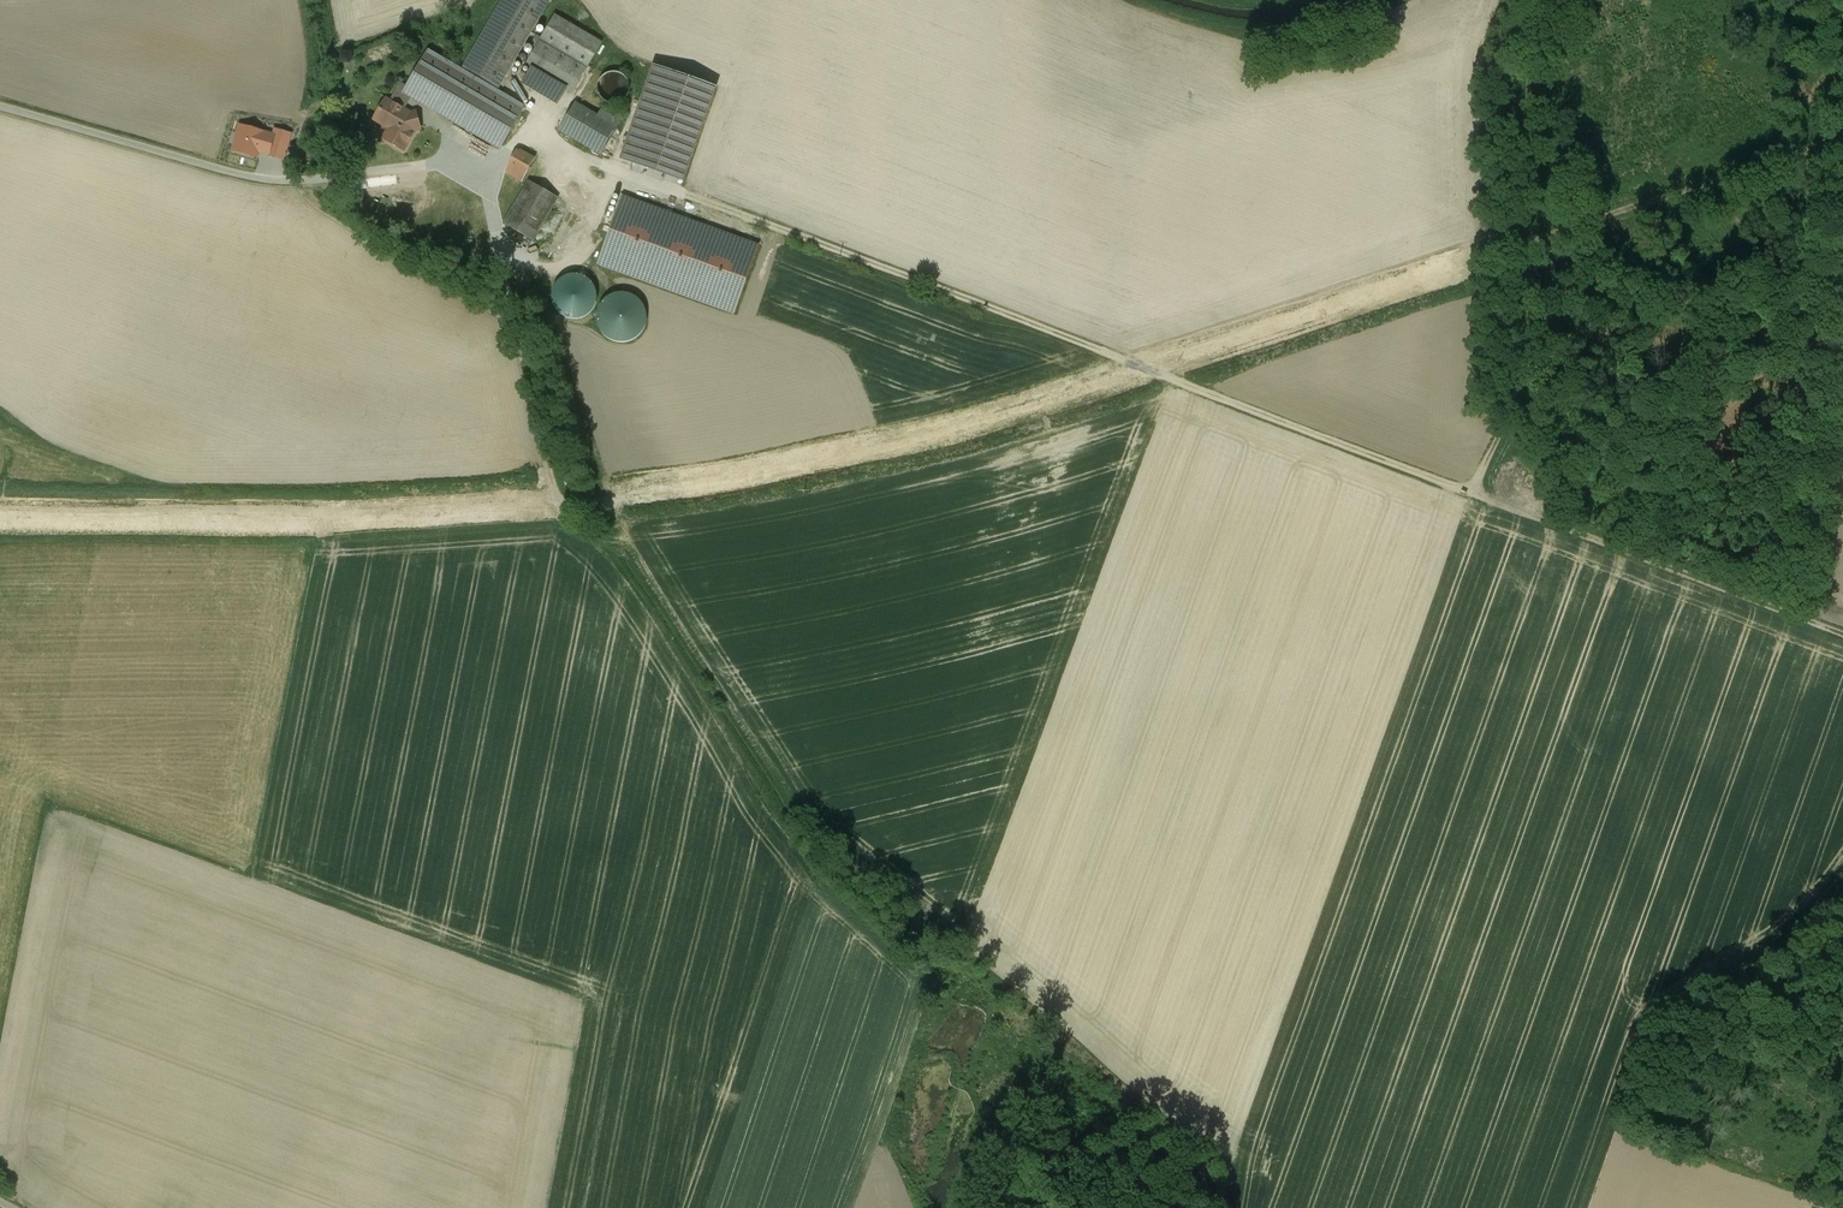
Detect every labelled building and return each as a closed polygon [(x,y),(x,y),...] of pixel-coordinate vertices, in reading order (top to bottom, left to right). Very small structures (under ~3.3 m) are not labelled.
[(463,68),(498,88),(550,0),(503,0),(463,68)] [(602,43),(554,15),(541,38),(588,66),(602,43)] [(586,70),(539,42),(525,65),(552,81),(572,93),(586,70)] [(521,112),(426,57),(405,92),(500,148),(521,112)] [(716,88),(653,66),(621,157),(684,179),(716,88)] [(552,81),(532,69),(524,83),(545,95),(552,81)] [(411,114),(386,100),(374,120),(389,129),(383,139),(404,151),(416,130),(411,114)] [(616,128),(575,104),(560,130),(601,154),(616,128)] [(481,139),(467,132),(462,140),(476,147),(481,139)] [(532,163),(516,153),(505,172),(521,182),(532,163)] [(557,198),(529,182),(509,216),(537,232),(557,198)] [(625,193),(599,264),(735,313),(761,243),(625,193)] [(555,283),(552,290),(551,297),(552,304),(555,310),(560,316),(567,319),(574,320),(581,319),(588,316),(593,311),(597,305),(598,298),(597,290),(594,284),(589,278),(582,275),(575,273),(567,274),(561,278),(555,283)] [(972,1157),(978,1159),(980,1147),(975,1146),(972,1157)]
